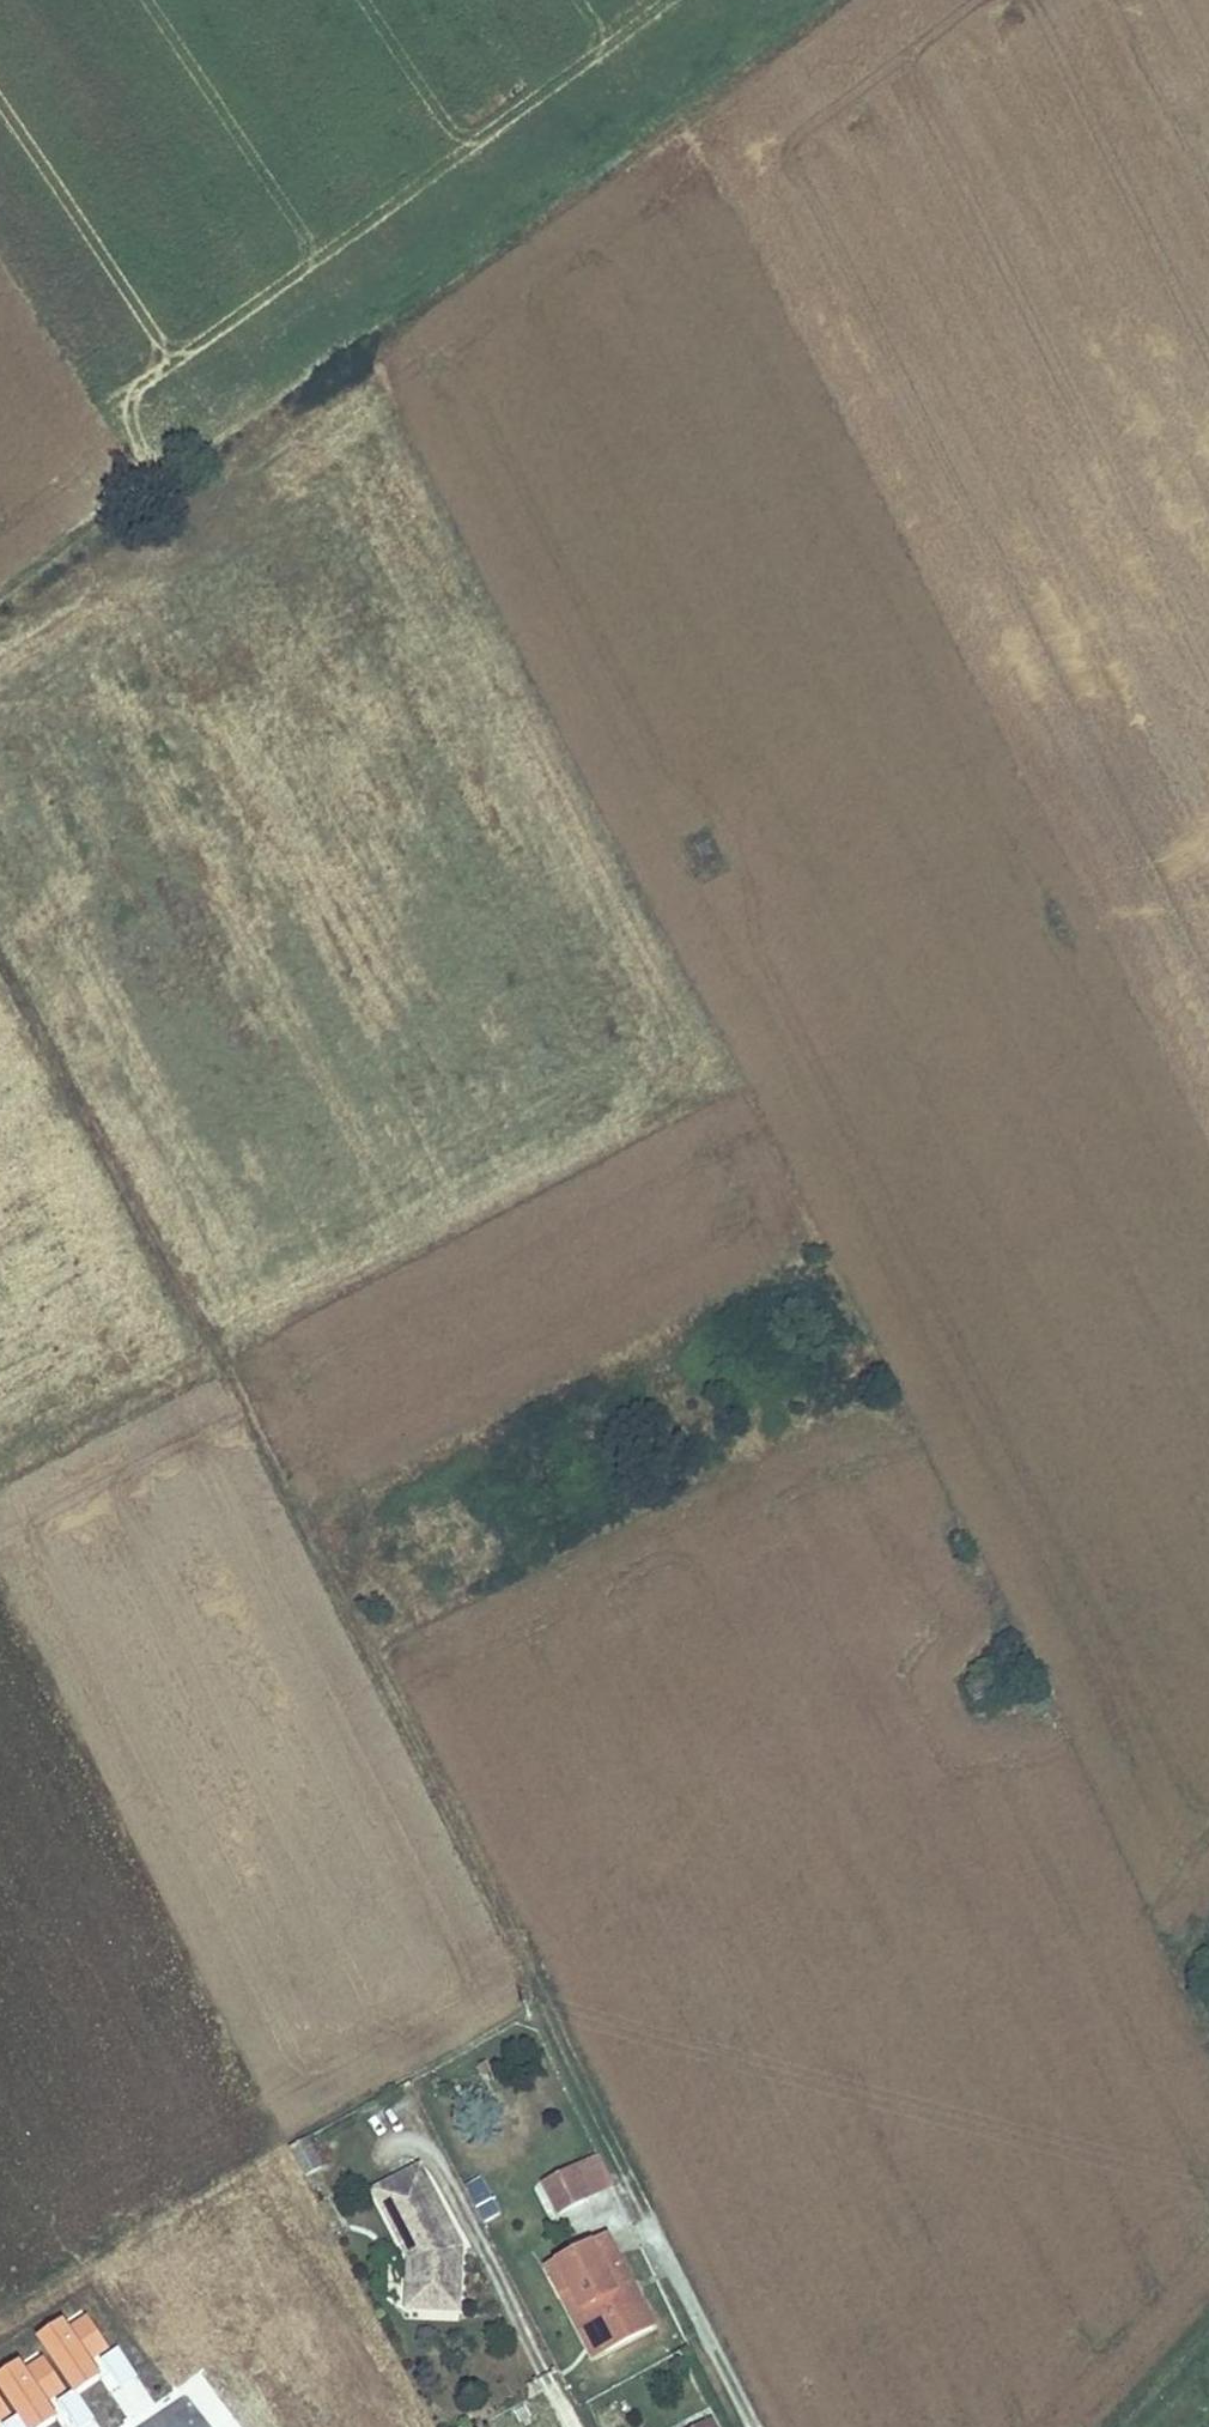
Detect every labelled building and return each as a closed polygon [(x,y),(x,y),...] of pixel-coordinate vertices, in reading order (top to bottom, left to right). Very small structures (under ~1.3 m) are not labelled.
[(984,1676),(968,1685),(975,1699),(992,1692),(984,1676)] [(313,2141),(293,2148),(303,2177),(323,2169),(313,2141)] [(613,2186),(596,2155),(544,2183),(560,2214),(613,2186)] [(375,2188),(411,2259),(423,2260),(423,2291),(461,2293),(464,2245),(422,2164),(375,2188)] [(553,2267),(566,2291),(576,2285),(608,2349),(656,2324),(611,2236),(553,2267)] [(423,2260),(411,2259),(410,2262),(408,2303),(460,2306),(461,2293),(423,2291),(423,2260)] [(576,2285),(566,2291),(598,2354),(608,2349),(576,2285)] [(69,2327),(48,2340),(80,2389),(101,2375),(90,2358),(107,2347),(90,2320),(72,2332),(69,2327)] [(124,2350),(108,2360),(124,2384),(140,2374),(124,2350)] [(30,2361),(10,2375),(41,2423),(62,2410),(51,2393),(69,2382),(51,2355),(33,2366),(30,2361)] [(83,2391),(67,2401),(83,2426),(99,2416),(83,2391)] [(10,2412),(0,2396),(0,2418),(10,2412)] [(9,2426),(10,2426),(32,2426),(25,2416),(9,2426)]
